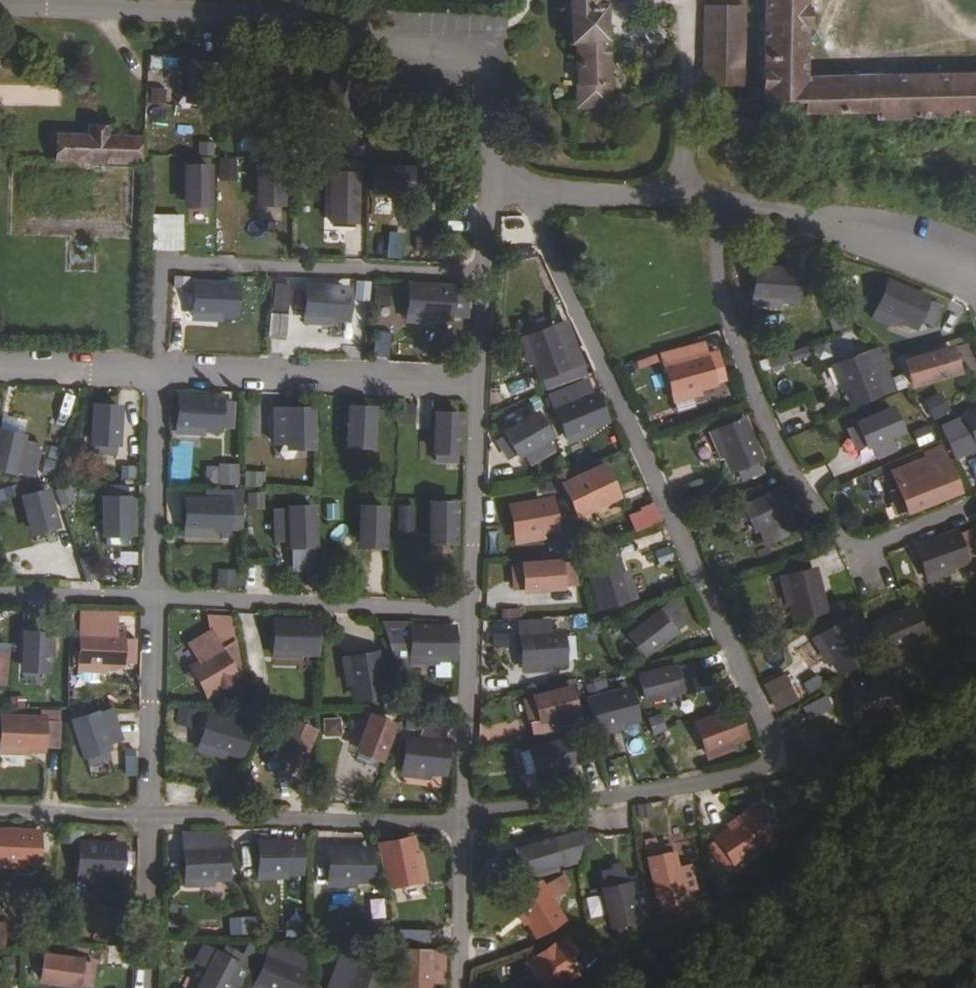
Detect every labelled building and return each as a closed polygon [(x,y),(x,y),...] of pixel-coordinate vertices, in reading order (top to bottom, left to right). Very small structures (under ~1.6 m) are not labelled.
[(607,107),(606,0),(567,0),(568,44),(576,43),(577,107),(607,107)] [(762,103),(801,103),(801,114),(873,112),(873,120),(975,118),(975,73),(806,77),(808,0),(764,0),(762,103)] [(744,7),(703,5),(701,85),(742,86),(744,7)] [(149,74),(178,73),(178,55),(148,55),(149,74)] [(187,96),(210,99),(214,67),(191,64),(187,96)] [(261,98),(283,100),(285,69),(263,67),(261,98)] [(327,101),(349,104),(355,72),(332,69),(327,101)] [(147,101),(164,103),(166,87),(149,86),(147,101)] [(57,135),(56,161),(137,163),(137,138),(107,137),(107,128),(88,128),(88,137),(57,135)] [(237,157),(217,158),(218,178),(237,178),(237,157)] [(258,199),(281,199),(281,166),(258,166),(258,199)] [(185,200),(207,200),(208,169),(186,168),(185,200)] [(371,191),(404,192),(405,170),(373,168),(371,191)] [(331,207),(354,208),(355,175),(332,174),(331,207)] [(152,248),(181,248),(182,224),(153,224),(152,248)] [(451,236),(440,236),(441,255),(451,255),(451,236)] [(792,299),(794,272),(756,269),(754,296),(777,298),(792,299)] [(275,282),(274,312),(289,313),(290,283),(275,282)] [(888,284),(881,299),(904,308),(899,319),(912,324),(915,318),(930,324),(937,305),(888,284)] [(231,314),(232,288),(194,285),(192,312),(215,313),(231,314)] [(376,304),(388,305),(389,287),(377,286),(376,304)] [(467,291),(410,287),(408,314),(433,315),(465,317),(467,291)] [(343,317),(345,291),(307,289),(306,303),(329,304),(328,317),(343,317)] [(776,315),(777,298),(754,296),(752,313),(776,315)] [(904,308),(881,299),(875,314),(897,323),(899,319),(904,308)] [(954,328),(963,306),(949,301),(941,323),(954,328)] [(329,304),(306,303),(305,320),(328,321),(328,317),(329,304)] [(534,360),(545,388),(585,373),(559,308),(515,325),(530,362),(534,360)] [(833,330),(852,324),(846,309),(828,315),(833,330)] [(372,357),(388,359),(391,332),(376,330),(372,357)] [(663,354),(675,399),(698,393),(697,388),(725,380),(717,354),(703,358),(699,344),(663,354)] [(950,349),(906,362),(913,383),(957,371),(950,349)] [(849,361),(838,366),(847,388),(853,401),(879,390),(864,355),(849,361)] [(842,390),(847,388),(838,366),(833,368),(842,390)] [(510,394),(531,388),(528,377),(506,383),(510,394)] [(568,389),(573,403),(592,396),(586,381),(568,389)] [(550,395),(567,436),(602,421),(592,396),(573,403),(568,389),(550,395)] [(938,394),(924,402),(933,419),(948,410),(938,394)] [(201,427),(216,428),(218,401),(180,398),(178,425),(201,427)] [(526,403),(532,414),(542,409),(536,398),(526,403)] [(218,401),(216,428),(231,429),(233,402),(218,401)] [(805,402),(778,411),(784,429),(811,419),(805,402)] [(118,408),(96,406),(94,439),(116,441),(118,408)] [(371,441),(372,409),(349,408),(348,440),(371,441)] [(312,442),(311,410),(288,410),(289,442),(312,442)] [(901,431),(892,410),(862,424),(871,444),(877,458),(896,449),(890,435),(901,431)] [(975,440),(975,413),(966,417),(975,440)] [(457,461),(459,415),(437,414),(435,460),(457,461)] [(537,416),(497,439),(509,458),(521,452),(529,464),(557,449),(537,416)] [(742,420),(727,426),(737,448),(726,453),(732,466),(735,465),(741,479),(759,471),(753,457),(757,455),(742,420)] [(955,421),(939,429),(946,442),(963,434),(955,421)] [(859,449),(871,444),(862,424),(850,429),(859,449)] [(727,426),(712,433),(721,455),(726,453),(737,448),(727,426)] [(919,446),(932,439),(927,427),(914,433),(919,446)] [(34,477),(41,445),(0,436),(0,469),(34,477)] [(53,474),(61,449),(51,446),(43,471),(53,474)] [(234,484),(253,485),(253,467),(235,466),(234,484)] [(606,468),(563,488),(575,516),(610,500),(604,487),(612,482),(606,468)] [(137,470),(124,470),(124,480),(136,480),(137,470)] [(890,492),(899,513),(942,496),(934,476),(890,492)] [(604,487),(610,500),(619,496),(612,482),(604,487)] [(17,485),(3,489),(6,498),(19,494),(17,485)] [(127,539),(127,531),(127,499),(128,486),(105,485),(105,539),(127,539)] [(46,491),(24,497),(32,529),(54,522),(46,491)] [(248,509),(264,508),(264,491),(247,492),(248,509)] [(777,492),(747,506),(757,526),(787,513),(777,492)] [(127,531),(137,531),(137,499),(127,499),(127,531)] [(548,500),(511,507),(513,522),(537,519),(538,531),(553,528),(548,500)] [(224,528),(225,502),(187,501),(186,532),(209,533),(209,528),(224,528)] [(431,536),(454,536),(454,504),(431,504),(431,536)] [(398,536),(413,536),(414,506),(398,505),(398,536)] [(290,541),(313,540),(312,508),(274,510),(275,542),(290,541)] [(359,541),(383,542),(385,509),(361,508),(359,541)] [(537,519),(513,522),(516,540),(540,536),(538,531),(537,519)] [(948,566),(975,557),(975,548),(970,530),(917,548),(928,579),(950,571),(948,566)] [(77,571),(76,544),(6,546),(7,573),(77,571)] [(602,606),(616,602),(609,579),(620,575),(612,547),(586,556),(602,606)] [(669,548),(658,552),(661,563),(673,559),(669,548)] [(574,563),(513,566),(515,589),(575,586),(574,563)] [(217,586),(238,587),(239,572),(218,571),(217,586)] [(813,571),(798,574),(804,598),(792,601),(795,615),(822,608),(813,571)] [(632,597),(625,574),(620,575),(609,579),(616,602),(632,597)] [(792,601),(804,598),(798,574),(781,579),(787,602),(792,601)] [(670,604),(633,632),(647,651),(685,622),(670,604)] [(910,610),(874,625),(880,640),(902,631),(906,642),(920,636),(910,610)] [(96,613),(82,613),(82,631),(96,631),(96,613)] [(842,622),(815,640),(827,660),(832,657),(839,669),(863,654),(855,642),(862,638),(866,636),(863,625),(856,613),(842,622)] [(275,623),(274,638),(298,639),(297,651),(313,651),(313,624),(275,623)] [(411,670),(411,662),(435,662),(435,658),(450,657),(449,629),(411,629),(411,623),(381,623),(397,670),(411,670)] [(548,626),(520,627),(522,652),(546,651),(547,662),(562,662),(560,635),(548,636),(548,626)] [(880,640),(886,655),(908,646),(906,642),(902,631),(880,640)] [(200,661),(191,666),(207,695),(236,677),(231,669),(239,664),(231,650),(223,655),(209,632),(189,644),(200,661)] [(25,633),(23,666),(46,667),(47,635),(25,633)] [(81,636),(80,664),(104,664),(118,664),(118,663),(133,663),(134,639),(119,638),(119,637),(81,636)] [(298,639),(274,638),(273,655),(297,656),(297,651),(298,639)] [(855,642),(863,654),(870,650),(862,638),(855,642)] [(546,651),(522,652),(523,669),(547,668),(547,662),(546,651)] [(376,654),(361,656),(364,680),(353,682),(355,696),(382,692),(376,654)] [(361,656),(344,659),(348,683),(353,682),(364,680),(361,656)] [(640,676),(644,699),(676,691),(671,669),(640,676)] [(774,711),(799,701),(787,671),(762,682),(774,711)] [(891,682),(852,686),(853,701),(877,699),(878,711),(893,709),(891,682)] [(714,692),(719,705),(734,700),(729,687),(714,692)] [(570,689),(525,700),(530,721),(575,711),(570,689)] [(626,692),(588,702),(592,717),(616,711),(619,722),(633,719),(626,692)] [(429,699),(415,700),(415,709),(429,709),(429,699)] [(853,701),(855,718),(879,715),(878,711),(877,699),(853,701)] [(616,711),(592,717),(597,733),(620,727),(619,722),(616,711)] [(733,711),(698,725),(702,740),(724,731),(729,742),(743,737),(733,711)] [(271,712),(268,722),(280,726),(283,715),(271,712)] [(95,715),(74,721),(87,765),(109,758),(95,715)] [(647,720),(652,734),(666,729),(661,715),(647,720)] [(371,717),(360,747),(381,756),(392,725),(371,717)] [(208,718),(203,732),(227,739),(224,750),(238,754),(245,728),(208,718)] [(12,720),(1,719),(0,752),(24,752),(25,747),(39,748),(39,740),(56,741),(56,722),(40,721),(21,721),(12,720)] [(421,743),(445,745),(447,723),(423,720),(421,743)] [(291,722),(278,752),(298,761),(312,731),(291,722)] [(724,731),(702,740),(708,756),(731,747),(729,742),(724,731)] [(203,732),(200,748),(223,754),(224,750),(227,739),(203,732)] [(578,752),(591,748),(588,739),(575,742),(578,752)] [(55,749),(56,741),(39,740),(39,748),(55,749)] [(406,741),(403,774),(427,776),(428,771),(442,772),(445,745),(421,743),(406,741)] [(564,741),(533,749),(540,771),(544,786),(566,779),(562,765),(571,763),(564,741)] [(126,775),(137,776),(138,747),(127,746),(126,775)] [(527,775),(540,771),(533,749),(521,753),(527,775)] [(762,798),(752,805),(774,836),(784,829),(762,798)] [(637,816),(651,814),(649,803),(636,804),(637,816)] [(707,847),(723,869),(767,838),(749,812),(730,825),(732,830),(707,847)] [(76,828),(61,827),(61,842),(76,843),(76,828)] [(19,866),(19,861),(34,862),(34,834),(0,832),(0,865),(19,866)] [(203,883),(203,878),(210,878),(224,877),(223,834),(185,836),(186,884),(203,883)] [(570,835),(553,840),(559,862),(570,835)] [(598,835),(593,846),(601,850),(606,839),(598,835)] [(655,839),(645,842),(646,849),(657,847),(655,839)] [(553,840),(507,854),(514,875),(559,862),(553,840)] [(383,847),(391,885),(406,882),(401,858),(413,857),(410,842),(383,847)] [(260,844),(259,860),(283,861),(282,873),(297,873),(298,845),(260,844)] [(657,847),(646,849),(657,894),(691,887),(687,869),(674,871),(668,844),(657,847)] [(80,846),(80,861),(103,862),(102,874),(117,874),(118,847),(80,846)] [(329,852),(329,867),(353,867),(353,878),(367,879),(368,851),(329,852)] [(413,857),(401,858),(406,882),(422,879),(418,855),(413,857)] [(259,860),(258,876),(282,878),(282,873),(283,861),(259,860)] [(80,861),(79,878),(102,879),(102,874),(103,862),(80,861)] [(329,867),(329,883),(353,883),(353,878),(353,867),(329,867)] [(624,875),(602,880),(612,925),(648,917),(640,881),(626,883),(624,875)] [(538,884),(525,893),(538,913),(528,919),(535,932),(559,917),(538,884)] [(525,893),(511,901),(524,922),(528,919),(538,913),(525,893)] [(231,915),(228,932),(247,935),(250,918),(231,915)] [(250,942),(240,962),(259,971),(268,951),(250,942)] [(555,945),(536,958),(554,985),(573,971),(555,945)] [(405,952),(403,984),(426,984),(426,983),(441,983),(442,953),(405,952)] [(201,983),(211,987),(225,987),(237,965),(216,954),(201,983)] [(44,957),(41,979),(86,986),(89,963),(44,957)] [(13,958),(2,958),(2,971),(13,971),(13,958)] [(302,973),(266,958),(253,987),(255,987),(295,987),(302,973)] [(554,985),(536,958),(527,964),(544,987),(549,987),(554,985)] [(351,987),(375,987),(380,973),(359,965),(351,987)]
